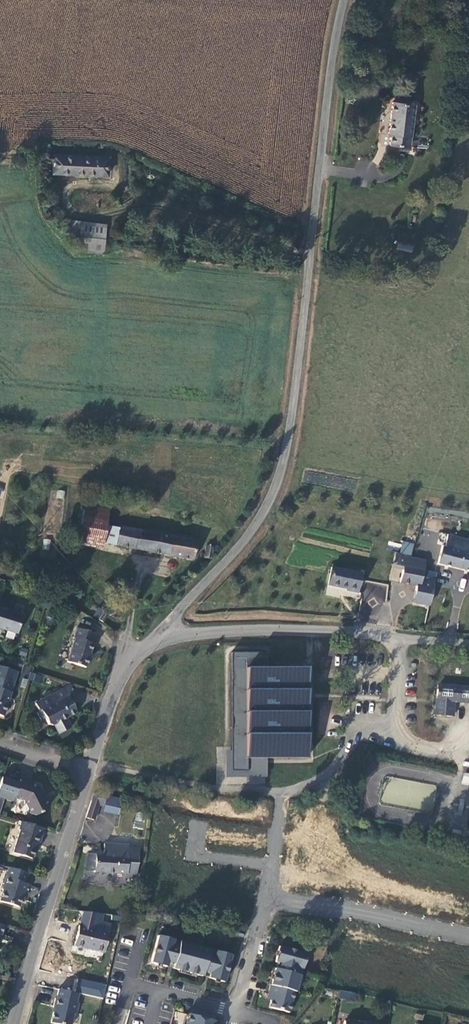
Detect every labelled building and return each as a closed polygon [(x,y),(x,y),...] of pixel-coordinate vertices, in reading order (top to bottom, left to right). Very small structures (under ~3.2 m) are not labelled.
[(396,156),(417,158),(422,117),(401,114),(396,156)] [(60,182),(115,185),(116,167),(61,164),(60,182)] [(79,244),(85,245),(87,231),(75,229),(79,244)] [(83,259),(109,262),(112,234),(87,231),(85,245),(83,259)] [(398,242),(397,248),(412,252),(413,246),(398,242)] [(101,546),(105,525),(107,510),(82,505),(80,518),(77,546),(100,549),(101,546)] [(194,549),(195,542),(105,525),(101,546),(192,563),(192,560),(200,561),(202,550),(194,549)] [(448,536),(446,548),(441,547),(436,566),(468,574),(468,541),(448,536)] [(407,558),(400,582),(416,587),(412,603),(427,608),(436,575),(424,572),(427,563),(407,558)] [(358,594),(362,576),(333,569),(329,584),(346,588),(345,591),(358,594)] [(364,582),(362,603),(386,605),(388,584),(364,582)] [(58,614),(61,605),(54,604),(51,612),(58,614)] [(18,635),(24,615),(0,608),(0,629),(18,635)] [(75,665),(93,671),(103,639),(96,636),(95,637),(83,633),(80,642),(82,643),(75,665)] [(233,752),(233,772),(248,772),(248,759),(268,759),(308,759),(307,669),(268,669),(268,654),(233,654),(233,752)] [(0,677),(0,714),(4,715),(13,686),(10,685),(11,680),(0,677)] [(465,688),(465,690),(456,689),(456,688),(438,686),(438,691),(436,691),(436,697),(438,697),(437,701),(436,701),(435,716),(453,718),(454,703),(468,704),(468,689),(465,688)] [(51,726),(76,710),(66,694),(57,699),(52,691),(39,700),(37,711),(38,713),(35,715),(40,722),(43,720),(45,724),(51,726)] [(233,772),(233,752),(227,752),(227,778),(268,778),(268,759),(248,759),(248,772),(233,772)] [(18,780),(14,797),(21,798),(30,811),(36,814),(41,811),(46,807),(47,803),(44,797),(46,794),(43,789),(40,790),(29,787),(26,786),(27,782),(18,780)] [(108,813),(107,814),(127,818),(129,808),(102,802),(99,810),(108,813)] [(108,813),(99,810),(94,827),(102,829),(107,814),(108,813)] [(40,844),(44,828),(22,821),(20,828),(22,829),(15,853),(32,858),(36,842),(40,844)] [(131,883),(133,856),(108,854),(107,864),(92,862),(91,879),(131,883)] [(28,872),(8,866),(1,889),(3,889),(0,900),(19,905),(22,893),(26,892),(28,882),(26,882),(28,872)] [(32,885),(27,895),(32,898),(37,887),(32,885)] [(111,961),(119,935),(105,931),(102,939),(87,934),(82,953),(111,961)] [(224,983),(232,956),(159,935),(152,962),(167,966),(169,959),(175,961),(173,968),(203,976),(205,969),(211,971),(209,978),(224,983)] [(306,954),(279,946),(275,961),(276,962),(282,963),(280,969),(274,968),(267,993),(271,994),(270,1000),(268,1007),(288,1013),(294,992),(295,992),(306,954)] [(167,966),(173,968),(175,961),(169,959),(167,966)] [(203,976),(209,978),(211,971),(205,969),(203,976)] [(64,999),(61,1009),(60,1008),(58,1017),(59,1018),(58,1023),(79,1023),(81,1023),(83,1014),(81,1013),(83,1004),(64,999)] [(190,1019),(205,1023),(216,1023),(217,1022),(191,1015),(190,1019)]
